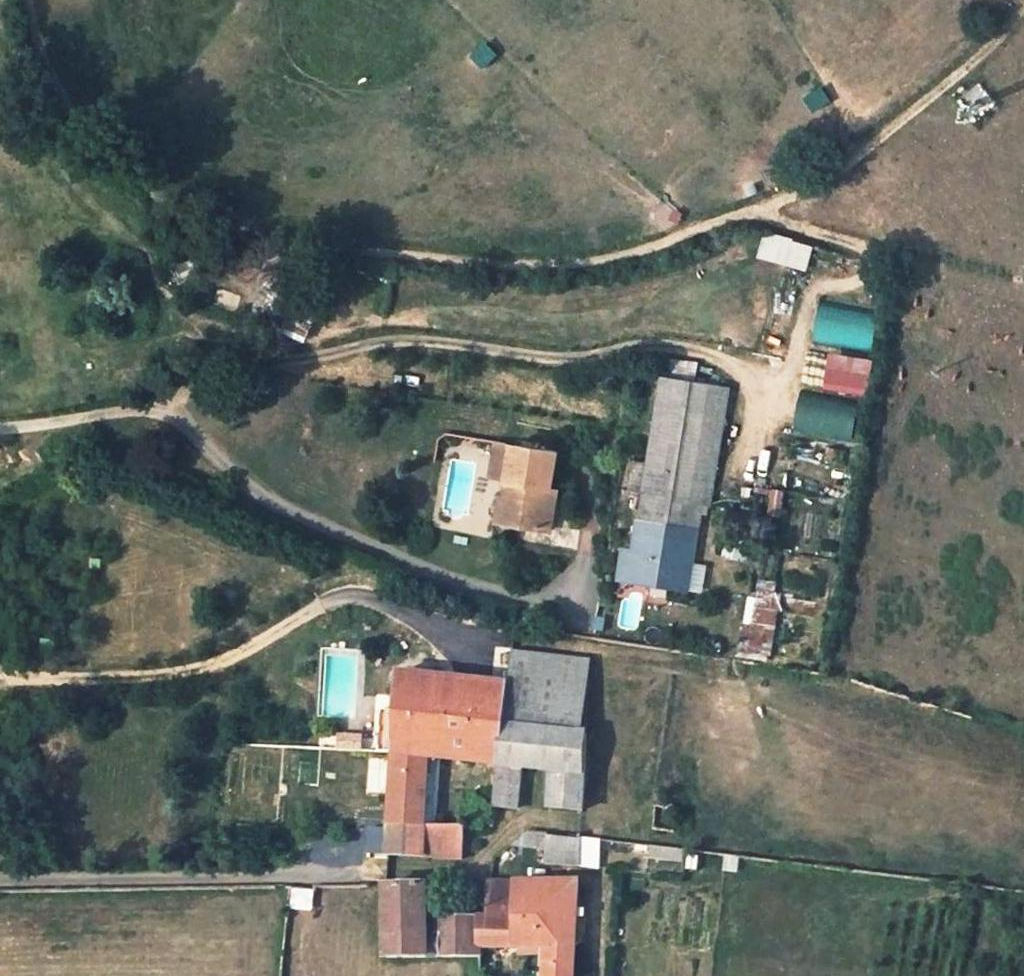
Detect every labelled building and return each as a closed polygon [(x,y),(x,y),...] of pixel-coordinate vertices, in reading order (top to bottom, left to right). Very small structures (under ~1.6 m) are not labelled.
[(810,269),(817,243),(767,230),(760,256),(810,269)] [(636,515),(697,527),(720,382),(666,373),(661,376),(646,460),(632,458),(627,487),(640,490),(636,515)] [(804,390),(795,427),(853,441),(862,404),(804,390)] [(557,454),(508,445),(500,493),(516,495),(512,518),(545,524),(557,454)] [(636,515),(633,530),(694,540),(697,527),(636,515)] [(637,551),(633,576),(687,586),(694,540),(633,530),(630,550),(637,551)] [(637,551),(630,550),(619,549),(615,573),(633,576),(637,551)] [(774,591),(757,588),(746,646),(763,649),(774,591)] [(508,682),(505,725),(586,733),(589,662),(511,654),(508,682)] [(387,827),(427,829),(432,762),(501,770),(505,725),(508,682),(396,672),(387,827)] [(586,733),(505,725),(501,770),(523,772),(550,776),(547,810),(581,812),(586,733)] [(519,811),(523,772),(501,770),(497,808),(519,811)] [(653,803),(651,832),(677,834),(680,807),(673,806),(674,801),(674,798),(673,795),(669,794),(665,793),(662,795),(660,799),(659,804),(653,803)] [(385,859),(425,861),(427,829),(387,827),(385,859)] [(427,829),(425,861),(462,863),(463,830),(427,829)] [(541,857),(578,862),(579,838),(543,834),(541,857)] [(579,838),(578,862),(599,865),(600,840),(579,838)] [(475,948),(539,945),(539,968),(544,969),(543,975),(571,975),(577,878),(486,882),(485,890),(486,918),(476,917),(475,948)] [(475,948),(476,917),(425,918),(426,884),(386,884),(387,956),(475,956),(475,948)]
